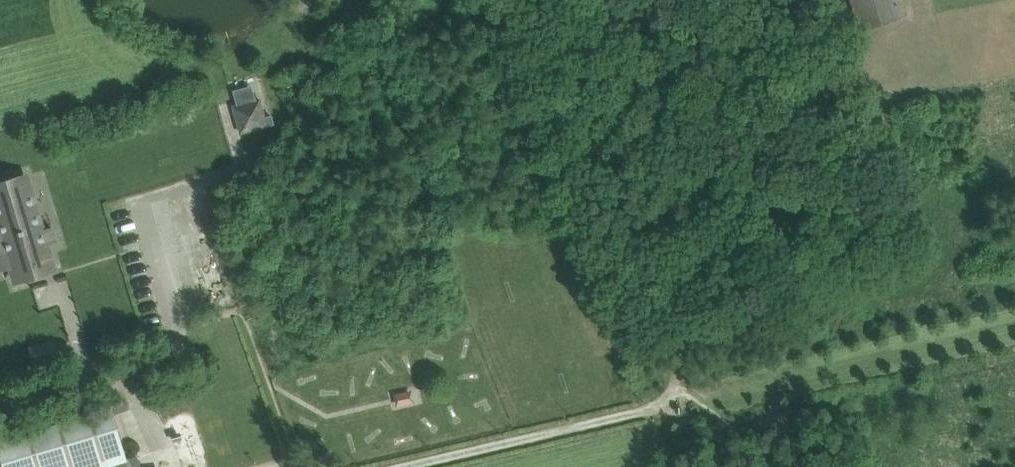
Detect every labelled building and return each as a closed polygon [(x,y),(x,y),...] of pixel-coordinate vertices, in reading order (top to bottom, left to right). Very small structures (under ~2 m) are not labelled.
[(859,31),(902,18),(896,0),(850,0),(859,31)] [(234,107),(241,132),(273,124),(271,116),(265,118),(260,100),(234,107)] [(17,281),(46,273),(45,268),(52,266),(46,245),(56,242),(52,227),(41,230),(25,175),(0,183),(0,226),(3,235),(0,235),(0,263),(2,271),(12,268),(17,281)] [(32,351),(37,366),(56,360),(51,345),(32,351)] [(109,407),(0,441),(0,464),(1,466),(53,466),(121,446),(109,407)] [(135,456),(99,466),(138,466),(135,456)]
